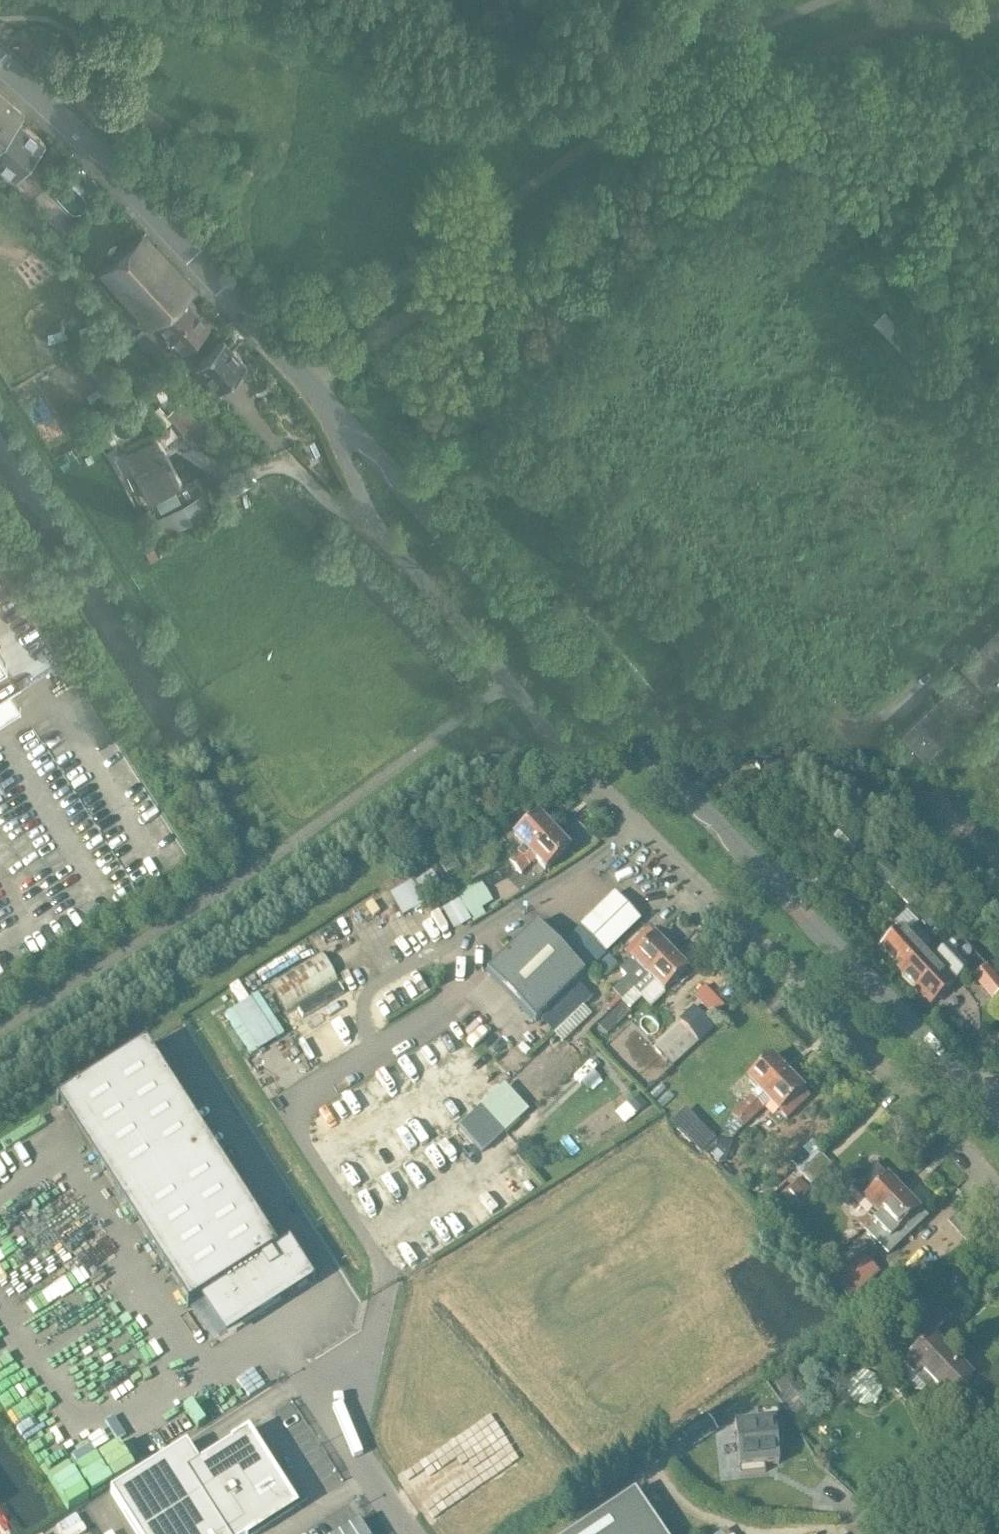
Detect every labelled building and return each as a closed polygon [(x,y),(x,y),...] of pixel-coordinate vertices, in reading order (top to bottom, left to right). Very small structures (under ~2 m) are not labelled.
[(18,123),(25,115),(0,94),(0,166),(18,181),(47,147),(18,123)] [(198,290),(146,233),(102,276),(130,306),(126,309),(130,314),(134,311),(154,333),(163,324),(186,348),(209,326),(186,301),(198,290)] [(873,322),(951,402),(963,390),(885,310),(873,322)] [(224,340),(198,363),(221,389),(247,365),(224,340)] [(183,401),(169,413),(197,447),(211,435),(183,401)] [(179,488),(156,442),(129,457),(152,502),(179,488)] [(116,448),(106,453),(110,460),(120,455),(116,448)] [(151,563),(163,557),(159,548),(156,541),(152,543),(150,540),(141,544),(151,563)] [(998,693),(998,628),(961,665),(967,671),(961,678),(901,735),(927,762),(998,693)] [(8,662),(0,650),(0,667),(8,662)] [(22,710),(0,676),(0,724),(22,710)] [(513,837),(528,853),(552,830),(546,824),(547,821),(543,816),(540,816),(537,814),(513,837)] [(545,871),(569,849),(566,846),(568,842),(564,838),(560,839),(552,830),(528,853),(529,854),(524,859),(523,858),(513,867),(520,874),(535,861),(545,871)] [(513,867),(523,858),(517,851),(507,860),(508,861),(513,867)] [(873,873),(889,888),(901,875),(877,854),(868,866),(875,872),(873,873)] [(431,874),(414,885),(423,898),(440,887),(431,874)] [(424,905),(411,883),(410,883),(406,876),(387,887),(391,895),(389,895),(403,918),(424,905)] [(615,895),(580,928),(569,938),(595,965),(640,921),(615,895)] [(910,911),(924,927),(934,917),(920,902),(910,911)] [(584,974),(536,924),(487,972),(535,1022),(584,974)] [(905,935),(900,929),(878,949),(899,972),(921,952),(929,944),(914,927),(905,935)] [(633,991),(672,955),(664,947),(665,944),(660,939),(656,940),(648,931),(625,953),(631,959),(619,971),(625,978),(612,992),(621,1002),(633,991)] [(930,961),(921,952),(899,972),(930,1005),(936,1000),(941,1000),(946,995),(946,990),(967,970),(946,947),(930,961)] [(321,953),(269,985),(286,1014),(338,981),(321,953)] [(663,994),(687,971),(685,969),(687,965),(680,959),(677,960),(672,955),(633,991),(639,997),(653,983),(663,994)] [(982,992),(991,1003),(998,997),(998,985),(995,981),(982,992)] [(704,989),(693,999),(712,1018),(722,1008),(704,989)] [(607,1036),(632,1013),(622,1003),(598,1026),(607,1036)] [(693,1010),(681,1020),(683,1022),(700,1041),(705,1037),(712,1031),(693,1010)] [(672,1067),(700,1041),(683,1022),(655,1048),(672,1067)] [(507,1076),(525,1059),(511,1045),(494,1062),(507,1076)] [(276,1251),(145,1047),(55,1105),(57,1107),(60,1105),(189,1305),(185,1307),(187,1309),(203,1299),(226,1334),(310,1280),(312,1283),(314,1282),(289,1242),(276,1251)] [(738,1122),(788,1075),(781,1068),(781,1066),(775,1059),(774,1060),(771,1058),(746,1081),(756,1092),(731,1116),(737,1122),(738,1122)] [(786,1120),(809,1098),(802,1091),(802,1087),(797,1082),(795,1083),(788,1075),(738,1122),(737,1122),(715,1141),(707,1133),(698,1133),(691,1140),(706,1156),(715,1147),(714,1149),(710,1154),(719,1164),(724,1164),(732,1143),(727,1141),(729,1139),(731,1140),(742,1130),(771,1104),(786,1120)] [(626,1105),(615,1114),(624,1124),(635,1115),(626,1105)] [(802,1151),(789,1163),(797,1171),(809,1159),(802,1151)] [(810,1185),(830,1165),(819,1154),(817,1156),(815,1154),(779,1188),(793,1202),(796,1199),(799,1202),(811,1191),(801,1180),(803,1178),(810,1185)] [(851,1187),(863,1200),(863,1201),(873,1212),(859,1225),(865,1231),(903,1195),(896,1188),(897,1184),(892,1179),(888,1179),(874,1165),(851,1187)] [(903,1195),(865,1231),(871,1238),(886,1224),(896,1235),(900,1231),(906,1237),(926,1218),(917,1209),(917,1205),(913,1201),(909,1201),(903,1195)] [(906,1283),(919,1271),(910,1261),(911,1261),(889,1239),(881,1247),(875,1241),(829,1285),(840,1297),(850,1309),(854,1305),(858,1311),(881,1290),(887,1296),(903,1280),(906,1283)] [(962,1368),(948,1353),(932,1337),(952,1318),(921,1286),(887,1318),(895,1327),(903,1336),(896,1343),(892,1339),(884,1346),(879,1341),(872,1348),(906,1385),(922,1370),(940,1388),(942,1387),(954,1399),(971,1383),(959,1370),(962,1368)] [(872,1327),(866,1333),(874,1342),(880,1337),(872,1327)] [(781,1395),(795,1418),(817,1405),(803,1381),(781,1395)] [(708,1419),(683,1436),(692,1449),(717,1432),(708,1419)] [(111,1491),(138,1533),(251,1533),(295,1506),(247,1432),(199,1463),(186,1443),(111,1491)] [(778,1465),(776,1443),(775,1444),(776,1444),(759,1446),(758,1439),(743,1441),(743,1447),(737,1448),(737,1447),(739,1475),(764,1473),(763,1466),(777,1464),(778,1465)] [(634,1492),(571,1533),(662,1533),(634,1492)] [(348,1528),(351,1533),(365,1533),(358,1522),(348,1528)]
